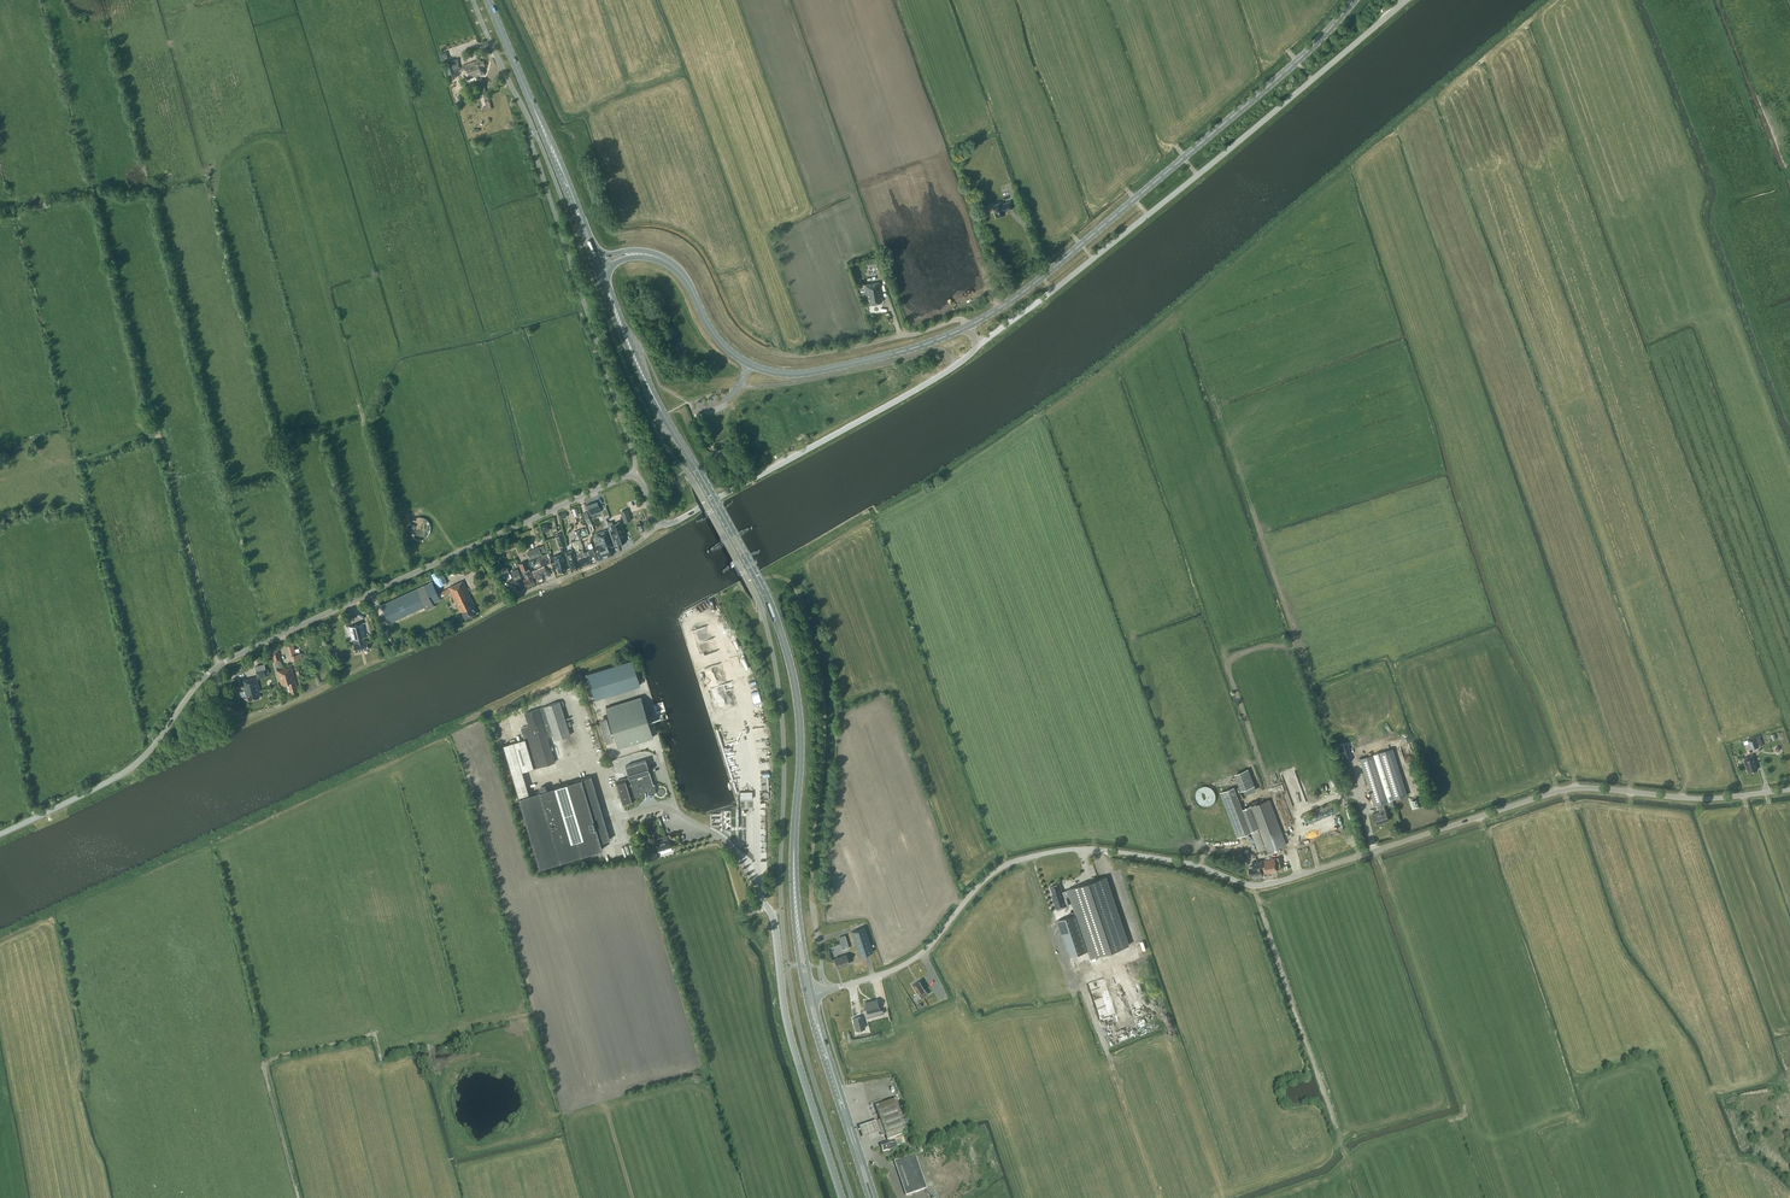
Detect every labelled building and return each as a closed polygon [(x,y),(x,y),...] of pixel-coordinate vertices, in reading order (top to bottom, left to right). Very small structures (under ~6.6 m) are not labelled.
[(480,59),(463,65),(467,79),(469,79),(470,82),(478,79),(477,76),(485,73),(482,66),(485,65),(483,60),(481,61),(480,59)] [(454,73),(452,63),(446,65),(448,75),(454,73)] [(485,91),(482,81),(484,81),(482,78),(477,80),(477,81),(478,81),(481,88),(477,89),(478,93),(485,91)] [(491,108),(488,100),(485,101),(486,106),(483,107),(484,110),(491,108)] [(1004,211),(1013,208),(1010,201),(1002,204),(1001,202),(992,205),(996,217),(1005,213),(1004,211)] [(877,266),(875,258),(867,259),(868,268),(877,266)] [(864,284),(864,285),(867,298),(868,304),(882,302),(881,295),(881,290),(880,290),(879,282),(878,282),(865,284),(864,284)] [(590,515),(601,511),(597,501),(586,504),(590,515)] [(709,513),(707,514),(709,518),(725,510),(723,505),(709,513)] [(622,510),(626,522),(631,520),(627,508),(622,510)] [(420,537),(432,527),(425,518),(424,519),(421,515),(411,523),(414,526),(414,527),(418,531),(417,532),(420,537)] [(620,522),(613,524),(612,521),(608,523),(616,544),(618,543),(618,544),(626,541),(627,541),(627,540),(626,541),(620,522)] [(580,529),(573,532),(575,539),(582,536),(580,529)] [(615,545),(609,529),(595,534),(598,544),(596,545),(598,551),(596,551),(599,559),(613,554),(610,546),(615,545)] [(562,532),(556,534),(560,547),(560,546),(563,545),(565,545),(562,532)] [(738,533),(722,542),(725,547),(741,538),(738,533)] [(572,541),(577,554),(576,555),(578,559),(579,559),(582,565),(590,562),(589,557),(594,555),(591,549),(584,552),(579,539),(572,541)] [(531,559),(542,555),(538,546),(527,551),(531,559)] [(572,568),(579,566),(574,549),(566,551),(572,568)] [(560,572),(566,570),(565,565),(566,565),(562,553),(553,556),(556,566),(557,565),(560,572)] [(550,563),(547,555),(538,558),(542,566),(550,563)] [(750,555),(734,563),(741,576),(757,568),(750,555)] [(526,586),(535,583),(526,561),(519,563),(523,574),(525,573),(527,579),(524,580),(526,586)] [(499,568),(502,576),(510,573),(507,566),(499,568)] [(545,579),(543,573),(547,572),(544,566),(532,571),(534,576),(535,576),(537,582),(545,579)] [(518,568),(511,571),(516,584),(517,584),(518,589),(521,588),(524,587),(523,587),(525,586),(521,578),(520,574),(518,568)] [(477,613),(473,606),(474,605),(463,580),(449,587),(460,612),(462,611),(466,619),(477,613)] [(382,605),(390,622),(418,609),(416,605),(424,602),(427,609),(434,606),(431,600),(437,597),(435,592),(430,594),(426,585),(410,592),(382,605)] [(369,635),(369,634),(365,636),(361,624),(366,622),(346,627),(346,628),(350,627),(354,639),(349,640),(354,639),(355,644),(354,644),(356,652),(369,649),(367,640),(363,641),(362,637),(369,635)] [(300,652),(296,654),(293,644),(288,645),(292,660),(302,657),(300,652)] [(275,662),(281,660),(278,650),(272,651),(275,662)] [(597,697),(644,686),(637,659),(591,670),(597,697)] [(294,676),(292,666),(277,670),(281,684),(286,683),(288,691),(291,691),(292,693),(297,691),(296,690),(298,689),(295,679),(294,676)] [(260,697),(258,691),(260,690),(257,678),(267,676),(265,668),(260,669),(256,670),(258,676),(242,680),(244,690),(239,691),(240,697),(247,695),(248,700),(260,697)] [(641,696),(606,707),(618,748),(653,737),(641,696)] [(560,701),(544,706),(539,708),(525,713),(529,725),(521,728),(524,739),(503,745),(519,797),(518,798),(539,867),(602,849),(600,842),(610,839),(591,776),(547,789),(546,786),(545,785),(543,786),(542,786),(541,786),(540,787),(539,787),(539,788),(540,791),(529,794),(522,771),(555,762),(548,737),(550,736),(553,735),(555,740),(570,734),(560,701)] [(1759,747),(1756,736),(1747,738),(1751,749),(1759,747)] [(1342,756),(1342,758),(1349,756),(1347,750),(1345,743),(1341,744),(1343,750),(1339,751),(1340,756),(1342,756)] [(1392,748),(1378,753),(1392,796),(1387,797),(1374,754),(1360,758),(1375,804),(1377,804),(1379,811),(1373,813),(1376,824),(1389,820),(1386,810),(1385,810),(1383,802),(1407,794),(1392,748)] [(1756,762),(1753,754),(1748,756),(1743,758),(1745,766),(1746,765),(1748,772),(1757,769),(1755,763),(1756,762)] [(654,794),(655,793),(655,792),(656,791),(656,790),(656,789),(656,788),(655,787),(655,786),(654,785),(654,784),(655,784),(653,783),(646,759),(625,766),(629,777),(616,781),(623,804),(632,801),(631,798),(645,793),(645,796),(645,798),(646,796),(646,794),(648,794),(651,794),(654,795),(654,794)] [(1252,768),(1238,772),(1243,790),(1257,785),(1252,768)] [(753,806),(752,799),(745,799),(746,807),(753,806)] [(1250,806),(1267,851),(1287,844),(1269,799),(1250,806)] [(640,833),(647,831),(645,824),(630,828),(632,835),(640,833)] [(657,843),(650,845),(652,852),(659,850),(667,848),(667,847),(671,846),(669,839),(657,843)] [(1275,861),(1275,858),(1262,860),(1252,862),(1253,867),(1249,868),(1250,876),(1253,875),(1254,878),(1262,877),(1260,866),(1263,865),(1265,873),(1273,872),(1273,871),(1277,870),(1276,863),(1277,862),(1278,867),(1283,866),(1281,856),(1276,857),(1277,861),(1275,861)] [(1070,895),(1077,914),(1089,950),(1091,957),(1092,957),(1110,951),(1129,944),(1106,876),(1104,877),(1098,879),(1087,882),(1068,889),(1070,895)] [(1050,886),(1053,894),(1057,909),(1068,905),(1065,897),(1067,897),(1065,890),(1062,891),(1060,883),(1050,886)] [(1058,920),(1070,956),(1088,950),(1075,914),(1058,920)] [(873,951),(865,927),(851,931),(859,956),(873,951)] [(835,958),(837,967),(849,963),(846,954),(835,958)] [(923,978),(929,985),(936,977),(930,971),(923,978)] [(924,989),(919,980),(912,984),(918,993),(919,992),(923,997),(928,994),(925,988),(924,989)] [(937,998),(934,992),(921,998),(924,1004),(937,998)] [(873,1015),(877,1014),(876,1011),(880,1010),(877,999),(864,1002),(867,1013),(872,1012),(873,1015)] [(861,1015),(853,1017),(856,1030),(864,1028),(861,1015)] [(889,1140),(889,1142),(894,1140),(895,1141),(897,1140),(897,1138),(901,1136),(908,1134),(896,1100),(876,1107),(880,1120),(876,1122),(877,1123),(878,1127),(880,1133),(881,1135),(882,1137),(886,1135),(888,1141),(889,1140)] [(878,1127),(877,1123),(860,1129),(864,1141),(881,1135),(880,1133),(878,1127)] [(892,1149),(902,1145),(901,1141),(903,1140),(901,1136),(897,1138),(897,1140),(895,1141),(894,1140),(889,1142),(880,1145),(883,1152),(888,1150),(892,1149)] [(906,1196),(927,1189),(915,1154),(894,1161),(906,1196)]
